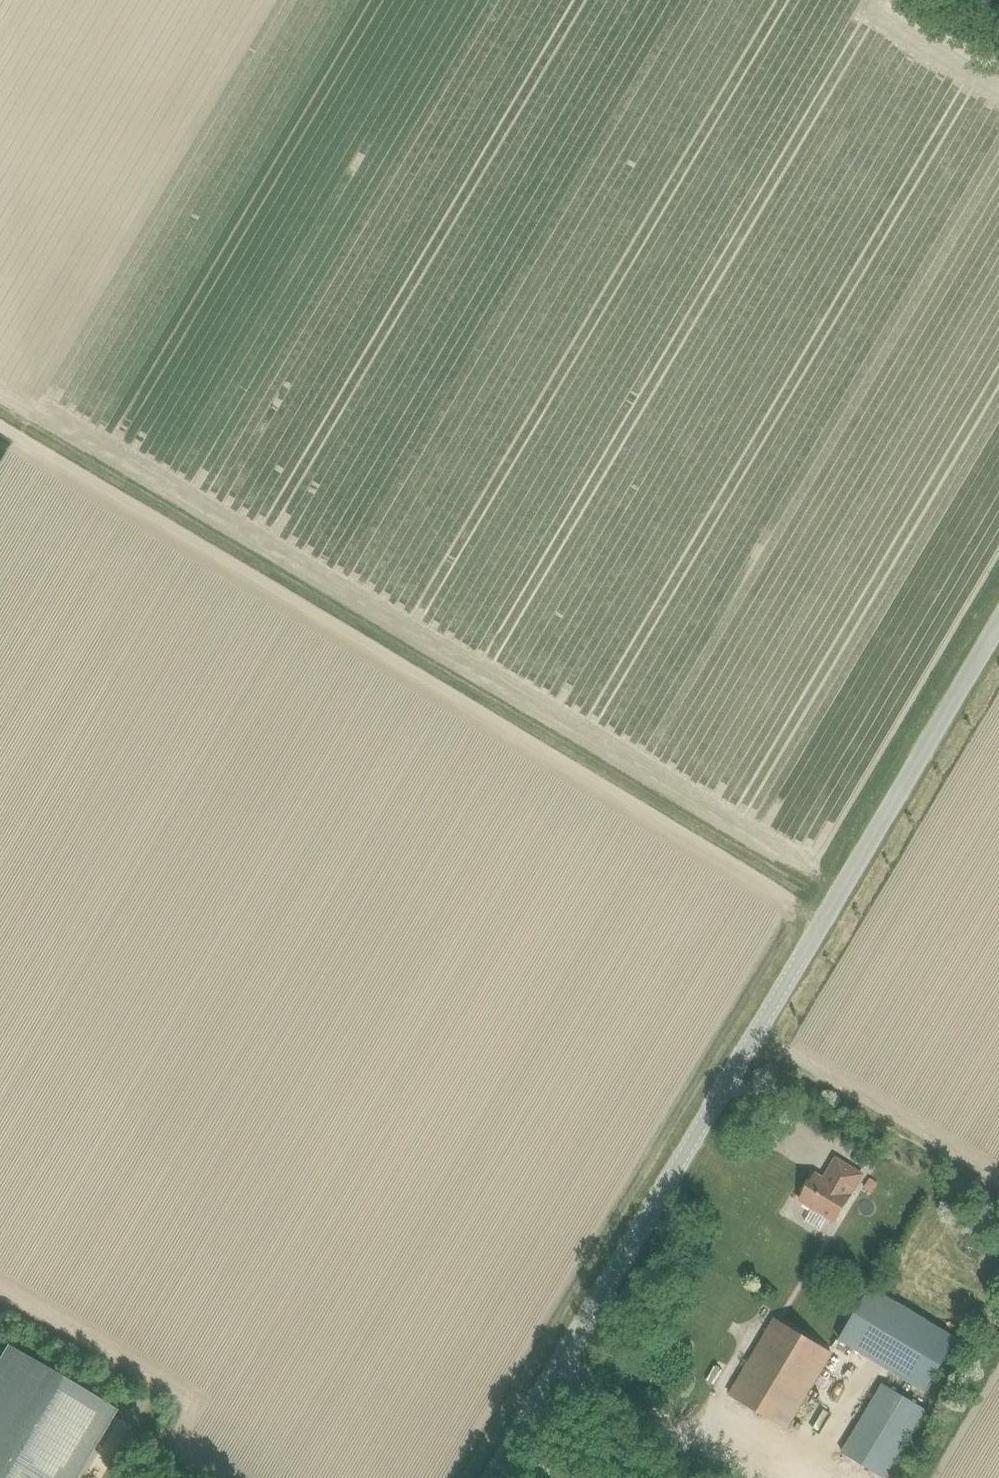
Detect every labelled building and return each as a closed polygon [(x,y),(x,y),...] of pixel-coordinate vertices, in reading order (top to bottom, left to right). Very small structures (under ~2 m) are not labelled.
[(849,1196),(861,1176),(836,1160),(824,1180),(815,1175),(799,1200),(835,1221),(850,1196),(849,1196)] [(924,1392),(956,1339),(870,1286),(838,1340),(924,1392)] [(786,1429),(831,1353),(775,1319),(730,1395),(786,1429)] [(0,1357),(0,1477),(76,1477),(116,1409),(7,1345),(0,1357)] [(884,1477),(924,1409),(880,1384),(840,1452),(884,1477)] [(594,1472),(598,1466),(590,1461),(586,1467),(594,1472)]
